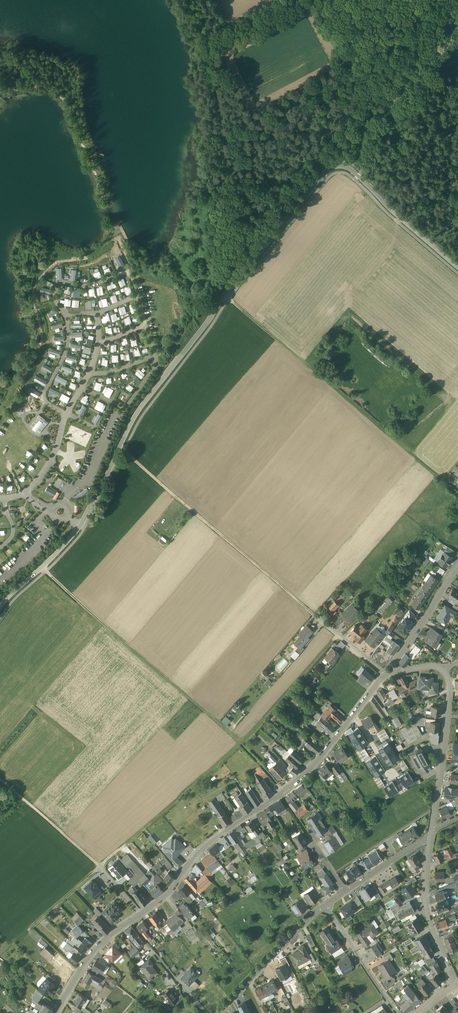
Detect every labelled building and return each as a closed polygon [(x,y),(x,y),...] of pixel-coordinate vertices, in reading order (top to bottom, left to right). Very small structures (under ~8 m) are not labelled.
[(108,292),(111,291),(111,287),(117,286),(115,280),(110,281),(110,284),(107,285),(108,292)] [(70,293),(72,287),(66,285),(64,291),(70,293)] [(124,288),(126,295),(133,292),(130,285),(124,288)] [(86,307),(95,307),(95,299),(88,300),(88,302),(85,302),(86,307)] [(84,343),(93,345),(94,340),(85,337),(84,343)] [(141,354),(139,348),(133,350),(136,356),(141,354)] [(142,378),(145,372),(138,369),(135,374),(142,378)] [(55,379),(65,384),(67,380),(57,375),(55,379)] [(34,381),(43,386),(46,381),(36,376),(34,381)] [(97,381),(94,388),(100,390),(103,383),(97,381)] [(60,398),(67,401),(70,396),(62,393),(60,398)] [(103,412),(107,404),(98,400),(95,408),(103,412)] [(48,422),(39,415),(30,426),(39,433),(48,422)] [(89,492),(87,489),(76,496),(79,499),(89,492)] [(25,541),(29,536),(24,531),(19,535),(25,541)] [(444,551),(451,555),(454,550),(448,546),(444,551)] [(438,561),(446,566),(452,557),(451,555),(444,551),(438,561)] [(438,579),(431,573),(426,581),(433,586),(438,579)] [(433,586),(426,581),(421,588),(428,593),(433,586)] [(428,593),(421,588),(416,596),(423,601),(428,593)] [(452,589),(448,595),(454,599),(455,600),(457,595),(457,592),(452,589)] [(333,598),(327,604),(333,609),(339,603),(336,600),(341,596),(338,593),(334,598),(333,598)] [(386,601),(378,608),(381,611),(392,600),(392,599),(393,599),(391,597),(390,598),(388,596),(385,599),(386,601)] [(423,601),(416,596),(411,603),(418,608),(423,601)] [(352,603),(339,615),(343,619),(346,615),(351,620),(360,611),(352,603)] [(445,604),(437,618),(442,621),(443,619),(446,621),(451,614),(455,616),(457,612),(445,604)] [(405,617),(411,620),(415,614),(409,609),(404,616),(405,617)] [(339,615),(337,613),(332,618),(337,624),(343,619),(339,615)] [(405,617),(398,628),(405,632),(412,622),(411,620),(405,617)] [(307,623),(299,632),(300,633),(295,640),(301,645),(302,645),(307,639),(306,637),(313,630),(310,627),(311,627),(307,623)] [(360,626),(357,623),(356,624),(355,624),(354,625),(354,627),(351,631),(356,635),(362,634),(363,633),(367,629),(366,628),(367,626),(364,624),(363,625),(362,624),(360,626)] [(371,633),(366,638),(375,645),(384,633),(385,632),(386,630),(384,628),(384,627),(384,626),(383,625),(382,625),(381,626),(378,624),(372,631),(370,633),(371,633)] [(385,632),(387,634),(393,626),(391,624),(386,630),(385,632)] [(445,629),(439,626),(438,626),(436,630),(442,634),(445,629)] [(436,630),(431,627),(428,633),(432,635),(427,642),(435,646),(442,634),(436,630)] [(394,641),(386,635),(384,638),(391,643),(394,641)] [(389,646),(387,649),(394,653),(400,645),(394,641),(391,643),(389,646)] [(412,649),(412,650),(415,652),(417,653),(421,648),(416,644),(412,649)] [(332,647),(325,655),(328,658),(328,659),(329,660),(330,660),(332,661),(339,653),(332,647)] [(295,649),(291,654),(295,658),(299,652),(295,649)] [(405,653),(399,662),(404,666),(415,652),(412,650),(408,655),(405,653)] [(373,675),(369,672),(364,668),(360,674),(361,675),(367,679),(369,681),(373,675)] [(357,679),(363,684),(367,679),(361,675),(357,679)] [(408,682),(404,675),(399,677),(403,685),(408,682)] [(427,676),(425,676),(420,676),(420,682),(419,687),(420,687),(426,687),(426,686),(429,686),(429,691),(437,692),(438,682),(432,681),(431,682),(429,681),(429,677),(427,677),(427,676)] [(417,678),(408,682),(411,688),(412,690),(416,688),(417,681),(417,678)] [(403,685),(399,687),(401,692),(401,693),(404,692),(411,688),(408,682),(403,685)] [(397,687),(388,691),(391,696),(399,692),(397,687)] [(385,693),(382,688),(377,691),(383,701),(391,696),(388,691),(385,693)] [(382,708),(373,696),(369,700),(378,712),(382,708)] [(391,696),(383,701),(386,705),(391,702),(394,701),(391,696)] [(330,704),(321,714),(327,720),(329,718),(328,717),(331,713),(339,720),(342,716),(336,711),(335,709),(330,704)] [(441,706),(431,705),(431,709),(432,709),(431,713),(431,714),(436,714),(440,715),(441,706)] [(382,708),(378,712),(383,718),(387,715),(382,708)] [(318,712),(310,721),(314,724),(317,720),(321,715),(318,712)] [(226,714),(222,719),(228,723),(232,719),(226,714)] [(321,715),(317,720),(325,726),(329,721),(321,715)] [(375,722),(370,715),(362,720),(366,728),(373,724),(375,722)] [(395,726),(402,723),(398,715),(392,718),(395,726)] [(425,717),(412,715),(415,721),(417,723),(425,724),(425,721),(430,721),(435,721),(435,718),(425,717)] [(325,726),(324,727),(331,733),(335,727),(329,721),(325,726)] [(415,721),(401,729),(405,737),(408,742),(422,734),(417,723),(415,721)] [(435,721),(430,721),(430,725),(428,725),(428,729),(430,729),(438,730),(439,722),(435,721)] [(353,736),(355,739),(363,734),(358,727),(349,732),(352,737),(353,736)] [(438,730),(430,729),(429,734),(431,734),(430,739),(431,739),(431,743),(438,743),(439,733),(438,733),(438,730)] [(306,734),(296,747),(300,750),(305,743),(309,737),(306,734)] [(368,742),(363,734),(355,739),(357,742),(355,743),(358,748),(368,742)] [(321,747),(312,739),(309,737),(305,743),(317,753),(321,747)] [(379,748),(384,755),(392,750),(390,747),(391,746),(388,742),(379,748)] [(296,747),(294,744),(291,747),(293,749),(294,748),(299,753),(301,750),(300,750),(296,747)] [(342,746),(334,751),(340,761),(339,759),(347,754),(342,746)] [(429,763),(421,747),(416,750),(410,753),(412,758),(417,766),(420,772),(426,768),(424,766),(429,763)] [(299,753),(294,748),(293,749),(290,753),(299,761),(303,756),(299,753)] [(392,750),(384,755),(388,763),(398,757),(395,753),(394,754),(392,750)] [(299,761),(290,753),(286,758),(291,762),(296,766),(299,761)] [(370,764),(372,767),(380,762),(375,754),(366,760),(369,764),(370,764)] [(286,765),(280,758),(277,761),(282,768),(286,765)] [(403,759),(398,762),(403,770),(408,767),(403,759)] [(282,768),(277,761),(276,761),(277,763),(270,768),(276,775),(278,776),(280,774),(283,774),(286,772),(282,768)] [(296,766),(291,762),(288,765),(291,767),(289,770),(295,775),(300,769),(296,766)] [(385,770),(380,762),(372,767),(374,770),(373,771),(376,775),(385,770)] [(337,763),(331,767),(336,774),(342,770),(337,763)] [(333,772),(325,764),(318,770),(320,771),(324,776),(326,778),(333,772)] [(260,765),(250,771),(257,783),(263,779),(261,775),(265,772),(260,765)] [(347,778),(342,770),(336,774),(341,782),(347,778)] [(408,772),(400,777),(403,781),(406,786),(410,783),(410,782),(413,780),(408,772)] [(451,773),(450,781),(457,782),(457,774),(456,774),(451,773)] [(379,774),(373,777),(379,788),(385,784),(379,774)] [(257,783),(263,792),(270,788),(263,779),(257,783)] [(384,786),(389,794),(393,792),(394,793),(398,791),(392,781),(384,786)] [(395,785),(400,794),(408,789),(406,786),(403,781),(395,785)] [(303,782),(295,788),(301,796),(306,791),(309,789),(303,782)] [(449,787),(447,787),(446,790),(445,790),(444,795),(447,795),(447,797),(449,797),(451,798),(453,796),(454,796),(457,795),(457,794),(457,790),(457,789),(454,788),(449,787)] [(270,788),(263,792),(264,794),(263,794),(261,795),(264,800),(274,794),(270,788)] [(239,789),(233,794),(234,795),(241,806),(247,801),(239,789)] [(251,789),(245,792),(255,807),(260,803),(251,789)] [(292,791),(285,797),(290,802),(290,803),(293,800),(297,797),(292,791)] [(222,792),(214,797),(217,801),(224,795),(222,792)] [(214,797),(208,801),(213,808),(219,804),(217,801),(214,797)] [(280,799),(269,806),(271,810),(276,807),(278,811),(285,807),(280,799)] [(298,808),(293,800),(290,803),(290,802),(289,803),(294,811),(298,808)] [(241,806),(239,807),(240,809),(244,814),(252,808),(247,801),(241,806)] [(219,804),(213,808),(219,817),(225,813),(222,809),(222,808),(219,804)] [(298,808),(294,811),(299,817),(309,810),(304,804),(298,808)] [(269,806),(257,814),(263,824),(267,822),(271,828),(275,825),(273,822),(267,813),(271,810),(269,806)] [(447,806),(440,810),(443,817),(451,814),(449,810),(447,806)] [(235,812),(235,813),(238,817),(244,814),(240,809),(235,812)] [(225,813),(219,817),(225,826),(231,822),(228,818),(225,813)] [(235,813),(228,818),(231,822),(236,819),(238,817),(235,813)] [(317,813),(307,819),(317,835),(325,830),(327,829),(317,813)] [(260,833),(256,827),(252,820),(245,825),(250,831),(253,829),(256,835),(260,833)] [(246,830),(243,826),(243,827),(241,824),(238,827),(242,833),(246,830)] [(336,831),(332,825),(327,829),(325,830),(328,835),(332,833),(336,831)] [(235,828),(227,834),(234,843),(240,839),(237,835),(239,833),(235,828)] [(399,836),(404,844),(417,836),(414,831),(411,828),(399,836)] [(301,832),(293,838),(299,847),(300,848),(303,846),(308,843),(301,832)] [(163,848),(173,859),(178,856),(177,855),(185,847),(176,836),(175,837),(173,835),(163,843),(166,846),(163,848)] [(328,840),(323,843),(329,852),(340,845),(334,836),(328,840)] [(224,837),(215,844),(217,847),(226,840),(224,837)] [(257,843),(253,838),(237,849),(240,852),(248,846),(249,848),(257,843)] [(240,839),(234,843),(237,849),(243,844),(240,839)] [(282,848),(276,839),(272,841),(279,851),(282,848)] [(215,844),(215,843),(209,848),(212,852),(214,854),(218,851),(219,850),(215,844)] [(453,854),(449,848),(445,850),(447,853),(448,857),(450,860),(457,857),(455,853),(453,854)] [(299,853),(297,855),(300,858),(307,853),(305,849),(299,853)] [(369,868),(373,865),(383,859),(377,850),(368,856),(369,857),(368,857),(363,860),(367,866),(369,868)] [(218,851),(214,854),(219,860),(223,857),(218,851)] [(130,867),(136,873),(141,868),(127,852),(122,857),(130,867)] [(212,852),(202,860),(208,868),(210,871),(211,871),(221,863),(219,860),(214,854),(212,852)] [(447,853),(442,856),(440,852),(438,853),(438,852),(436,852),(437,854),(434,855),(437,862),(448,857),(447,853)] [(307,853),(300,858),(297,855),(296,855),(304,867),(311,862),(312,860),(311,858),(309,858),(308,857),(309,856),(307,853)] [(165,854),(154,864),(156,867),(160,864),(160,865),(168,858),(165,854)] [(415,854),(408,859),(413,865),(413,866),(417,864),(420,862),(415,854)] [(277,866),(290,859),(287,855),(275,862),(277,866)] [(183,862),(178,856),(173,859),(171,861),(174,864),(178,867),(183,862)] [(457,857),(450,860),(453,866),(457,864),(457,859),(457,857)] [(124,873),(128,869),(118,858),(108,866),(112,870),(113,869),(116,872),(115,873),(118,877),(124,873)] [(357,859),(352,862),(355,866),(357,865),(359,869),(362,867),(359,862),(357,859)] [(364,869),(367,866),(363,860),(359,862),(362,867),(364,869)] [(196,864),(191,871),(195,875),(201,870),(196,864)] [(355,866),(347,871),(348,873),(347,873),(347,875),(349,878),(350,878),(351,878),(352,879),(362,873),(359,869),(357,865),(355,866)] [(128,869),(124,873),(133,883),(134,884),(140,878),(139,877),(136,873),(130,867),(128,869)] [(141,868),(136,873),(139,877),(145,872),(141,868)] [(145,872),(139,877),(140,878),(145,883),(147,881),(147,880),(154,873),(149,868),(145,872)] [(208,868),(203,872),(207,876),(208,877),(213,873),(211,871),(210,871),(208,868)] [(168,870),(166,873),(163,870),(160,872),(163,875),(170,881),(174,875),(168,870)] [(191,871),(188,875),(184,878),(192,886),(196,882),(192,878),(195,875),(191,871)] [(448,871),(435,872),(435,880),(444,879),(444,875),(448,875),(448,871)] [(332,881),(326,872),(325,873),(320,876),(319,877),(326,886),(322,889),(325,893),(325,894),(334,888),(330,882),(332,881)] [(255,874),(249,878),(252,883),(258,879),(255,874)] [(196,882),(192,886),(196,891),(210,879),(208,877),(207,876),(200,882),(197,880),(196,882)] [(395,876),(389,880),(391,884),(393,887),(399,882),(395,876)] [(94,881),(92,878),(85,884),(93,893),(100,887),(97,884),(97,883),(95,880),(94,881)] [(157,882),(151,887),(150,886),(151,885),(147,881),(145,883),(155,895),(163,889),(157,882)] [(133,883),(128,887),(131,891),(132,890),(136,888),(135,887),(136,887),(134,884),(133,883)] [(408,884),(401,889),(403,893),(404,892),(408,897),(416,892),(410,884),(410,883),(408,884)] [(185,884),(179,889),(182,893),(183,893),(185,896),(190,901),(192,899),(188,893),(190,891),(185,884)] [(385,887),(383,884),(378,887),(382,893),(387,890),(385,887)] [(364,888),(363,888),(361,889),(361,892),(361,895),(361,896),(362,898),(362,897),(363,897),(365,899),(374,894),(370,889),(368,885),(364,888)] [(380,895),(374,886),(370,889),(374,894),(376,898),(380,895)] [(103,890),(100,887),(93,893),(95,896),(103,890)] [(312,888),(304,894),(310,903),(318,897),(312,888)] [(443,891),(435,894),(438,901),(444,899),(446,898),(444,893),(443,891)] [(137,897),(142,904),(148,899),(143,893),(140,895),(137,897)] [(303,897),(299,900),(304,907),(308,904),(303,897)] [(115,899),(102,910),(112,920),(116,917),(114,915),(122,907),(115,899)] [(444,899),(438,901),(439,903),(436,905),(439,911),(442,910),(448,908),(448,907),(449,906),(448,904),(447,904),(446,904),(444,899)] [(299,900),(295,902),(296,903),(295,904),(293,904),(291,905),(291,907),(292,908),(294,909),(297,914),(305,909),(304,907),(299,900)] [(349,902),(346,904),(347,905),(345,906),(344,905),(340,908),(346,917),(350,914),(358,909),(351,900),(349,902)] [(191,910),(185,901),(180,905),(182,908),(183,908),(183,909),(185,911),(186,911),(186,912),(186,913),(189,917),(190,916),(194,913),(191,910)] [(409,901),(402,905),(404,908),(405,910),(407,914),(411,912),(414,911),(411,904),(409,901)] [(102,911),(96,905),(93,908),(98,913),(99,914),(102,911)] [(400,906),(392,911),(394,915),(398,914),(402,912),(401,909),(404,908),(402,905),(400,906)] [(156,910),(149,915),(154,921),(158,926),(159,926),(161,924),(159,922),(157,920),(161,917),(156,910)] [(176,911),(172,914),(173,916),(167,920),(173,928),(179,924),(184,921),(179,915),(176,911)] [(81,913),(74,919),(78,923),(84,918),(81,913)] [(98,913),(92,919),(95,922),(101,916),(99,914),(98,913)] [(455,914),(438,921),(441,928),(449,925),(447,922),(456,919),(455,914)] [(101,916),(95,922),(99,927),(105,921),(101,916)] [(417,917),(407,923),(410,927),(411,927),(414,932),(415,932),(420,929),(423,927),(422,927),(417,918),(417,917)] [(143,919),(137,924),(141,929),(142,929),(147,936),(149,934),(144,927),(148,925),(143,919)] [(105,921),(99,927),(104,933),(111,927),(105,921)] [(78,923),(72,929),(76,933),(77,934),(83,928),(78,923)] [(139,933),(131,923),(125,928),(133,938),(139,933)] [(173,928),(176,932),(182,927),(179,924),(173,928)] [(370,926),(364,930),(364,929),(357,934),(363,943),(368,940),(365,936),(370,933),(372,936),(378,933),(373,925),(373,924),(370,926)] [(72,928),(67,933),(71,938),(76,933),(72,929),(72,928)] [(197,936),(192,928),(187,931),(192,939),(197,936)] [(341,946),(336,939),(335,939),(333,935),(331,936),(328,931),(328,932),(325,928),(322,930),(325,934),(323,935),(328,944),(327,945),(332,952),(341,946)] [(139,933),(133,938),(137,943),(143,938),(139,933)] [(425,934),(415,940),(418,946),(420,949),(422,948),(429,944),(430,943),(425,934)] [(86,936),(83,939),(81,938),(80,939),(75,935),(72,939),(85,949),(92,942),(86,936)] [(43,946),(48,941),(43,936),(38,940),(43,946)] [(452,936),(451,936),(448,937),(444,939),(450,952),(452,951),(453,952),(453,951),(457,950),(452,936)] [(76,952),(79,949),(73,944),(67,940),(63,945),(72,953),(74,950),(76,952)] [(113,943),(105,951),(112,958),(113,958),(120,951),(113,943)] [(371,946),(367,948),(367,949),(372,957),(374,956),(381,952),(375,943),(371,946)] [(54,952),(46,944),(40,950),(49,958),(54,952)] [(137,944),(129,950),(133,955),(135,953),(136,955),(138,953),(137,951),(140,948),(137,944)] [(429,944),(422,948),(427,957),(430,956),(434,953),(429,944)] [(298,952),(297,951),(292,954),(298,965),(311,959),(308,954),(303,945),(298,947),(300,951),(298,952)] [(76,952),(74,950),(72,953),(69,956),(76,961),(81,956),(76,952)] [(54,952),(49,958),(53,962),(56,959),(54,958),(57,955),(54,952)] [(112,958),(107,952),(104,955),(108,959),(109,961),(112,958)] [(115,960),(123,953),(122,952),(114,959),(115,960)] [(104,955),(102,953),(99,958),(99,959),(106,963),(108,959),(104,955)] [(99,958),(97,957),(93,965),(94,965),(99,969),(101,970),(106,963),(99,959),(99,958)] [(145,960),(140,964),(148,975),(152,973),(153,973),(157,970),(151,963),(153,962),(149,957),(145,960)] [(287,966),(290,965),(285,957),(280,960),(283,965),(285,963),(287,966)] [(345,957),(338,961),(340,965),(347,960),(345,957)] [(347,960),(340,965),(343,971),(350,967),(353,965),(350,959),(347,960)] [(387,961),(379,966),(386,978),(392,975),(391,973),(394,971),(392,968),(393,967),(390,961),(389,959),(387,961)] [(435,960),(428,965),(432,968),(436,973),(440,969),(436,959),(435,960)] [(66,963),(64,961),(61,965),(59,967),(65,973),(70,967),(68,964),(69,963),(67,961),(66,963)] [(287,966),(285,963),(283,965),(275,968),(281,979),(290,974),(287,966)] [(321,965),(316,968),(319,973),(324,971),(321,965)] [(191,967),(181,977),(189,985),(189,984),(194,980),(198,975),(195,972),(196,971),(191,967)] [(436,973),(432,968),(429,971),(433,976),(430,978),(436,985),(442,980),(436,973)] [(101,977),(88,969),(83,977),(90,981),(92,978),(98,982),(99,981),(101,977)] [(55,978),(48,972),(45,975),(47,976),(52,981),(55,978)] [(47,976),(39,984),(47,992),(50,989),(52,989),(53,988),(53,986),(55,983),(52,981),(47,976)] [(98,982),(92,978),(90,981),(95,983),(94,985),(100,989),(101,988),(102,989),(104,986),(100,984),(101,983),(99,981),(98,982)] [(194,980),(189,984),(194,989),(199,984),(194,980)] [(273,980),(263,985),(268,995),(278,989),(273,980)] [(403,985),(400,980),(395,984),(399,988),(403,985)] [(426,982),(419,987),(425,994),(432,989),(426,982)] [(408,984),(404,987),(407,991),(403,994),(413,1005),(420,999),(408,984)] [(170,986),(164,991),(168,995),(166,996),(171,1002),(173,1001),(177,998),(178,997),(170,986)] [(263,986),(256,990),(257,993),(257,994),(257,995),(259,996),(261,999),(262,998),(268,995),(263,986)] [(43,992),(37,988),(33,995),(34,995),(32,999),(37,1003),(39,999),(43,992)] [(79,991),(75,997),(76,997),(75,1000),(82,1004),(87,996),(79,991)] [(178,997),(177,998),(179,1001),(182,1004),(186,999),(182,994),(178,997)] [(403,994),(400,997),(401,998),(397,1001),(406,1011),(413,1005),(403,994)] [(53,1006),(46,1002),(45,1002),(43,1001),(43,1002),(39,999),(37,1003),(50,1011),(53,1006)] [(244,1002),(238,1005),(242,1012),(250,1012),(244,1002)] [(37,1003),(35,1005),(39,1008),(40,1007),(42,1008),(40,1011),(43,1012),(48,1012),(50,1011),(37,1003)] [(263,1004),(259,1006),(263,1012),(266,1012),(268,1012),(263,1004)]
